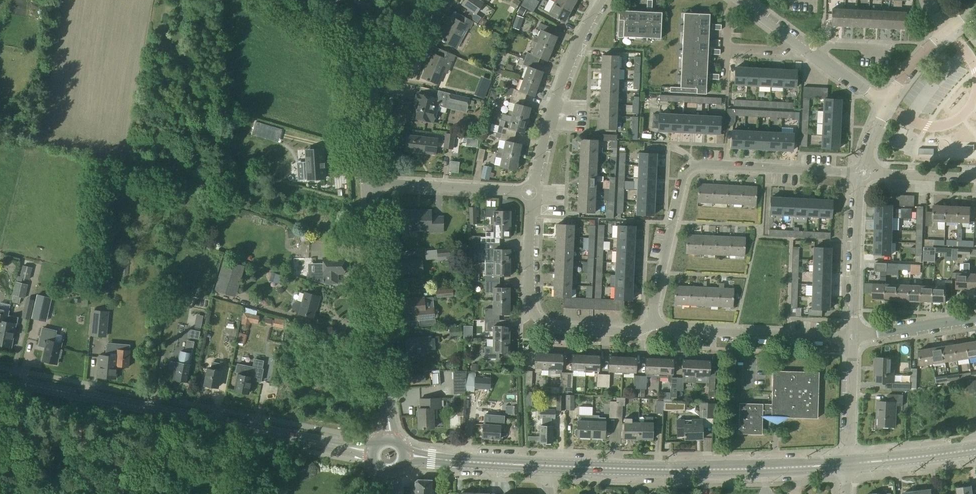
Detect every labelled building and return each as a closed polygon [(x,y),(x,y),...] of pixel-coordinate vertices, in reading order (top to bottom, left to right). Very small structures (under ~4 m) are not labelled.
[(461,4),(470,11),(467,16),(476,22),(480,17),(475,14),(482,2),(479,0),(464,0),(461,4)] [(524,0),(520,6),(532,13),(536,7),(524,0)] [(570,11),(576,0),(555,0),(554,2),(570,11)] [(570,11),(554,2),(548,14),(564,22),(570,11)] [(517,13),(522,16),(525,11),(520,8),(517,13)] [(830,26),(843,27),(843,20),(844,10),(831,9),(830,26)] [(843,27),(855,27),(855,20),(856,10),(844,10),(843,20),(843,27)] [(855,27),(867,28),(868,21),(868,11),(856,10),(855,20),(855,27)] [(619,11),(618,22),(624,22),(624,26),(623,30),(623,34),(623,37),(627,38),(633,38),(633,35),(634,12),(619,11)] [(867,28),(880,29),(880,21),(880,12),(868,11),(868,21),(867,28)] [(633,35),(633,38),(643,38),(648,39),(648,36),(649,12),(648,12),(645,12),(634,12),(633,35)] [(648,36),(648,39),(652,39),(659,39),(660,39),(660,36),(661,23),(661,21),(661,13),(649,12),(648,36)] [(880,29),(892,29),(892,22),(893,12),(880,12),(880,21),(880,29)] [(892,22),(892,29),(904,30),(905,13),(893,12),(892,22)] [(683,14),(680,88),(683,88),(688,88),(692,88),(696,88),(696,94),(705,94),(709,15),(699,15),(683,14)] [(458,21),(449,17),(438,38),(454,47),(466,26),(469,28),(472,22),(461,16),(458,21)] [(512,27),(517,29),(521,19),(516,17),(512,27)] [(532,41),(552,49),(557,37),(550,34),(552,28),(539,23),(536,28),(540,30),(536,38),(534,37),(532,41)] [(524,58),(537,64),(540,59),(548,62),(552,49),(532,41),(529,47),(532,48),(530,54),(526,52),(524,58)] [(421,78),(437,84),(446,60),(451,62),(452,60),(458,62),(459,58),(434,47),(432,53),(433,54),(426,70),(424,70),(421,78)] [(855,49),(845,49),(845,60),(855,60),(855,49)] [(601,68),(618,69),(619,56),(601,55),(601,68)] [(522,79),(538,85),(543,72),(536,69),(537,64),(524,58),(521,65),(527,67),(522,79)] [(600,80),(618,80),(618,69),(601,68),(600,80)] [(734,84),(746,85),(747,68),(734,68),(734,84)] [(747,68),(746,85),(757,85),(758,69),(747,68)] [(757,85),(770,86),(771,70),(758,69),(757,85)] [(771,70),(770,86),(782,87),(783,70),(771,70)] [(783,70),(782,87),(795,87),(796,71),(783,70)] [(511,95),(524,100),(526,94),(534,96),(538,85),(522,79),(518,91),(513,89),(507,87),(505,94),(511,95)] [(600,92),(617,93),(618,80),(600,80),(600,92)] [(487,90),(479,87),(476,95),(484,98),(487,90)] [(599,104),(617,105),(617,93),(600,92),(599,104)] [(449,93),(448,102),(468,106),(470,98),(449,93)] [(433,123),(439,100),(415,94),(414,101),(416,102),(412,118),(433,123)] [(509,111),(508,115),(511,116),(527,121),(530,107),(522,105),(524,100),(511,95),(509,102),(514,103),(512,112),(509,111)] [(823,112),(840,113),(840,100),(827,99),(823,99),(823,112)] [(599,116),(616,117),(617,105),(599,104),(599,116)] [(745,110),(727,109),(726,125),(733,126),(735,122),(735,116),(745,116),(745,110)] [(757,117),(757,110),(745,110),(745,116),(745,130),(749,130),(750,116),(757,117)] [(822,124),(839,125),(840,113),(823,112),(822,124)] [(498,126),(497,132),(500,133),(502,134),(514,137),(516,131),(523,133),(525,127),(527,121),(511,116),(508,115),(507,115),(502,114),(500,120),(505,121),(509,122),(507,128),(503,127),(498,126)] [(658,131),(670,132),(671,115),(659,114),(658,131)] [(671,115),(670,132),(683,132),(683,116),(671,115)] [(616,117),(599,116),(598,128),(616,129),(616,117)] [(683,132),(695,133),(695,116),(683,116),(683,132)] [(695,133),(706,134),(707,117),(695,116),(695,133)] [(707,117),(706,134),(719,134),(720,117),(707,117)] [(252,132),(275,138),(278,128),(256,121),(252,132)] [(822,124),(821,136),(838,137),(839,125),(822,124)] [(730,148),(743,148),(744,132),(731,131),(730,148)] [(743,148),(756,149),(756,132),(744,132),(743,148)] [(756,149),(767,149),(768,133),(756,132),(756,149)] [(443,148),(453,149),(455,135),(445,133),(443,148)] [(497,153),(518,157),(521,144),(512,143),(514,137),(502,134),(500,133),(499,139),(505,141),(503,149),(498,148),(497,153)] [(768,133),(767,149),(779,150),(780,133),(768,133)] [(780,133),(779,150),(792,151),(793,134),(780,133)] [(404,150),(435,154),(436,139),(406,135),(404,150)] [(838,137),(821,136),(821,148),(838,149),(838,137)] [(580,152),(597,153),(602,153),(602,149),(597,149),(597,140),(580,139),(580,152)] [(476,161),(482,163),(485,150),(478,149),(476,161)] [(306,161),(303,161),(304,179),(324,178),(322,151),(305,152),(306,161)] [(579,163),(596,164),(597,153),(580,152),(579,163)] [(518,157),(497,153),(496,157),(500,158),(499,166),(515,170),(518,157)] [(638,166),(655,167),(656,154),(639,153),(638,166)] [(579,176),(596,177),(596,164),(579,163),(579,176)] [(655,167),(638,166),(638,179),(654,179),(655,167)] [(480,179),(488,180),(491,169),(483,167),(480,179)] [(578,188),(595,189),(595,182),(603,183),(604,177),(596,177),(579,176),(578,188)] [(637,191),(654,192),(654,179),(638,179),(637,191)] [(258,194),(267,197),(270,187),(261,184),(258,194)] [(696,203),(712,204),(713,185),(697,185),(696,203)] [(712,204),(726,204),(727,186),(713,185),(712,204)] [(727,186),(726,204),(740,205),(741,187),(727,186)] [(741,187),(740,205),(755,206),(756,187),(741,187)] [(578,188),(577,200),(594,201),(595,189),(578,188)] [(232,200),(242,203),(247,205),(249,200),(246,199),(247,196),(245,195),(245,194),(241,193),(240,193),(235,191),(234,194),(230,193),(229,198),(232,199),(232,200)] [(637,191),(636,204),(653,205),(654,192),(637,191)] [(769,215),(782,215),(782,208),(783,198),(770,198),(769,215)] [(782,215),(794,216),(794,210),(795,199),(783,198),(782,208),(782,215)] [(794,216),(806,216),(807,211),(807,200),(795,199),(794,210),(794,216)] [(594,201),(577,200),(577,212),(594,213),(594,201)] [(806,216),(819,217),(819,212),(820,200),(807,200),(807,211),(806,216)] [(819,212),(819,217),(831,218),(832,201),(820,200),(819,212)] [(653,205),(636,204),(636,215),(653,216),(653,205)] [(876,218),(893,218),(893,206),(890,206),(884,205),(876,205),(876,218)] [(945,222),(945,206),(933,206),(933,212),(926,212),(926,226),(932,226),(932,230),(937,231),(937,222),(945,222)] [(945,222),(957,223),(958,207),(945,206),(945,222)] [(958,207),(957,223),(957,230),(962,230),(962,223),(969,223),(970,208),(958,207)] [(484,208),(484,217),(490,217),(490,225),(493,225),(509,225),(509,212),(496,212),(496,208),(484,208)] [(429,233),(441,233),(441,218),(429,218),(429,212),(401,212),(401,230),(429,230),(429,233)] [(876,218),(875,230),(892,230),(893,218),(876,218)] [(556,237),(573,238),(573,225),(556,224),(556,237)] [(480,237),(480,244),(499,244),(499,238),(509,238),(509,225),(493,225),(493,232),(485,232),(485,237),(480,237)] [(618,226),(617,238),(633,239),(634,227),(618,226)] [(287,232),(288,239),(299,237),(300,243),(304,242),(303,230),(287,232)] [(875,242),(892,243),(892,230),(875,230),(875,242)] [(700,255),(714,255),(715,237),(704,236),(704,233),(701,233),(701,236),(700,255)] [(686,254),(700,255),(701,236),(686,236),(686,254)] [(573,238),(556,237),(555,249),(572,250),(573,238)] [(715,237),(714,255),(728,256),(729,238),(715,237)] [(617,238),(616,251),(633,252),(633,239),(617,238)] [(729,238),(728,256),(743,257),(744,238),(729,238)] [(892,243),(875,242),(874,255),(891,255),(892,243)] [(485,263),(492,263),(509,263),(509,250),(499,250),(499,244),(480,244),(480,250),(485,250),(485,263)] [(933,253),(933,248),(924,247),(923,258),(927,258),(927,253),(933,253)] [(450,258),(449,248),(436,249),(437,259),(450,258)] [(814,260),(830,261),(830,248),(814,248),(814,260)] [(555,261),(572,262),(572,250),(555,249),(555,261)] [(616,263),(632,264),(633,252),(616,251),(616,263)] [(323,258),(324,284),(337,284),(337,274),(344,274),(344,258),(323,258)] [(400,262),(401,276),(402,276),(403,282),(411,281),(410,275),(422,274),(421,260),(400,262)] [(813,272),(829,273),(830,261),(814,260),(813,272)] [(572,262),(555,261),(554,273),(571,274),(572,262)] [(215,290),(234,296),(242,267),(223,262),(215,290)] [(509,263),(492,263),(492,271),(485,271),(485,282),(498,282),(498,276),(509,276),(509,263)] [(616,263),(615,275),(632,276),(632,264),(616,263)] [(886,269),(886,263),(874,263),(874,272),(880,272),(880,277),(886,277),(886,275),(886,269)] [(956,290),(968,290),(969,274),(969,264),(964,264),(963,274),(956,274),(956,290)] [(23,266),(20,279),(29,281),(32,268),(23,266)] [(829,285),(829,273),(813,272),(812,285),(829,285)] [(553,286),(570,287),(571,274),(554,273),(553,286)] [(269,281),(277,283),(278,281),(280,282),(281,277),(271,274),(269,281)] [(968,290),(975,291),(975,274),(969,274),(968,290)] [(615,275),(615,288),(631,288),(632,276),(615,275)] [(873,300),(885,301),(885,284),(886,277),(880,277),(879,284),(874,284),(873,300)] [(934,287),(933,303),(945,303),(946,297),(951,297),(952,281),(946,281),(946,287),(934,287)] [(18,282),(13,302),(19,304),(21,298),(25,299),(28,285),(18,282)] [(492,294),(492,301),(509,302),(509,288),(498,288),(498,282),(485,282),(485,294),(492,294)] [(718,284),(718,288),(717,307),(732,308),(733,289),(723,289),(724,284),(718,284)] [(885,301),(897,301),(898,285),(885,284),(885,301)] [(812,297),(828,298),(829,285),(812,285),(812,297)] [(909,286),(898,285),(897,301),(909,302),(909,286)] [(553,297),(563,298),(564,298),(570,298),(570,287),(553,286),(553,297)] [(909,302),(921,302),(922,286),(909,286),(909,302)] [(921,302),(933,303),(934,287),(922,286),(921,302)] [(674,305),(688,306),(689,287),(675,287),(674,305)] [(688,306),(703,306),(704,288),(689,287),(688,306)] [(631,288),(615,288),(614,300),(618,300),(624,300),(631,301),(631,288)] [(703,306),(717,307),(718,288),(704,288),(703,306)] [(436,291),(436,298),(453,296),(452,289),(436,291)] [(291,308),(294,312),(299,313),(298,314),(313,318),(317,304),(318,304),(320,297),(304,293),(301,304),(296,302),(292,305),(291,308)] [(49,306),(51,298),(36,295),(35,302),(49,306)] [(828,310),(828,298),(812,297),(811,309),(828,310)] [(402,300),(403,314),(417,313),(417,321),(433,319),(432,309),(424,309),(423,298),(402,300)] [(485,309),(485,320),(499,320),(499,314),(509,314),(509,302),(492,301),(492,309),(485,309)] [(1,345),(2,336),(4,329),(9,330),(10,323),(7,322),(8,315),(9,311),(0,310),(0,345),(1,345)] [(229,319),(236,328),(247,319),(240,310),(229,319)] [(93,311),(91,336),(102,337),(103,321),(106,321),(107,312),(93,311)] [(2,336),(1,345),(11,347),(16,324),(17,324),(18,317),(8,315),(7,322),(10,323),(9,330),(4,329),(2,336)] [(196,315),(194,326),(200,328),(202,316),(196,315)] [(492,332),(492,340),(509,340),(509,327),(499,327),(499,320),(485,320),(485,332),(492,332)] [(194,335),(196,328),(186,325),(184,332),(194,335)] [(42,328),(38,346),(45,348),(42,361),(56,364),(58,357),(60,358),(62,350),(59,349),(61,343),(54,342),(56,331),(42,328)] [(405,339),(406,356),(417,355),(417,353),(431,352),(430,337),(405,339)] [(180,351),(178,363),(170,361),(169,369),(176,370),(174,379),(176,379),(176,381),(180,382),(181,381),(187,382),(190,365),(189,365),(193,342),(186,340),(183,352),(180,351)] [(268,352),(269,341),(262,340),(260,351),(268,352)] [(509,340),(492,340),(492,347),(484,348),(485,359),(498,359),(498,352),(509,353),(509,340)] [(968,359),(975,358),(975,342),(966,343),(968,359)] [(954,345),(956,361),(968,359),(966,343),(954,345)] [(956,361),(954,345),(942,347),(945,363),(956,361)] [(942,347),(930,349),(933,365),(945,363),(942,347)] [(933,365),(930,349),(918,351),(921,366),(933,365)] [(97,377),(115,379),(116,366),(128,367),(129,351),(118,350),(117,357),(99,355),(97,377)] [(548,369),(549,354),(535,354),(534,369),(535,369),(535,373),(541,373),(541,369),(548,369)] [(549,354),(548,369),(555,370),(555,373),(560,374),(560,372),(561,372),(562,355),(549,354)] [(571,370),(585,371),(585,356),(572,355),(571,370)] [(585,356),(585,371),(598,371),(598,357),(585,356)] [(608,372),(621,373),(622,358),(609,357),(608,372)] [(876,382),(891,383),(894,383),(894,382),(894,366),(891,366),(891,358),(874,357),(873,367),(877,367),(876,382)] [(622,358),(621,373),(634,373),(635,358),(622,358)] [(649,378),(658,378),(659,359),(645,359),(644,374),(649,374),(649,378)] [(659,359),(658,378),(667,378),(667,382),(668,383),(670,384),(669,398),(676,399),(676,391),(676,379),(671,378),(672,360),(659,359)] [(682,382),(695,383),(695,376),(696,361),(682,360),(682,379),(682,382)] [(696,361),(695,376),(708,376),(708,379),(714,379),(714,367),(708,367),(709,361),(696,361)] [(204,385),(206,385),(207,387),(210,388),(212,387),(217,388),(221,371),(218,371),(219,364),(212,363),(211,369),(208,369),(204,385)] [(234,374),(238,375),(235,391),(237,391),(238,393),(241,394),(242,393),(248,394),(251,380),(259,382),(262,370),(236,365),(234,374)] [(465,392),(467,373),(467,371),(453,371),(454,395),(465,394),(465,392)] [(738,435),(762,435),(762,417),(816,419),(817,373),(771,372),(770,405),(739,404),(738,435)] [(465,392),(473,393),(473,389),(482,390),(483,380),(474,379),(475,374),(467,373),(465,392)] [(565,392),(566,374),(560,373),(560,388),(551,388),(551,393),(565,394),(565,392)] [(910,390),(911,383),(894,382),(894,383),(891,383),(891,390),(904,391),(910,390)] [(876,419),(879,419),(878,427),(894,427),(895,406),(902,406),(902,395),(887,395),(887,403),(877,402),(876,419)] [(557,411),(565,410),(564,396),(557,397),(557,411)] [(565,410),(573,410),(574,396),(566,396),(565,410)] [(417,409),(418,428),(433,428),(432,409),(439,409),(439,398),(419,399),(419,409),(417,409)] [(615,419),(622,419),(622,407),(624,407),(625,398),(616,398),(616,402),(615,419)] [(576,403),(576,412),(590,412),(589,403),(576,403)] [(699,418),(713,418),(714,404),(700,404),(699,418)] [(539,442),(552,442),(553,426),(550,426),(550,419),(554,419),(554,411),(540,410),(539,418),(542,418),(542,426),(539,426),(539,442)] [(577,438),(591,438),(592,416),(578,416),(577,429),(575,429),(574,430),(574,434),(575,436),(577,436),(577,438)] [(592,416),(591,438),(604,439),(605,418),(599,418),(599,416),(592,416)] [(638,423),(637,440),(651,440),(652,417),(645,417),(645,423),(638,423)] [(482,438),(498,439),(500,426),(497,426),(497,419),(490,418),(490,425),(483,425),(482,438)] [(624,439),(637,440),(638,423),(631,423),(631,419),(624,419),(624,425),(622,425),(622,438),(624,438),(624,439)] [(684,436),(684,440),(702,439),(701,420),(691,421),(676,421),(677,437),(684,436)] [(433,481),(418,480),(415,483),(415,489),(414,489),(413,493),(432,493),(433,481)]
